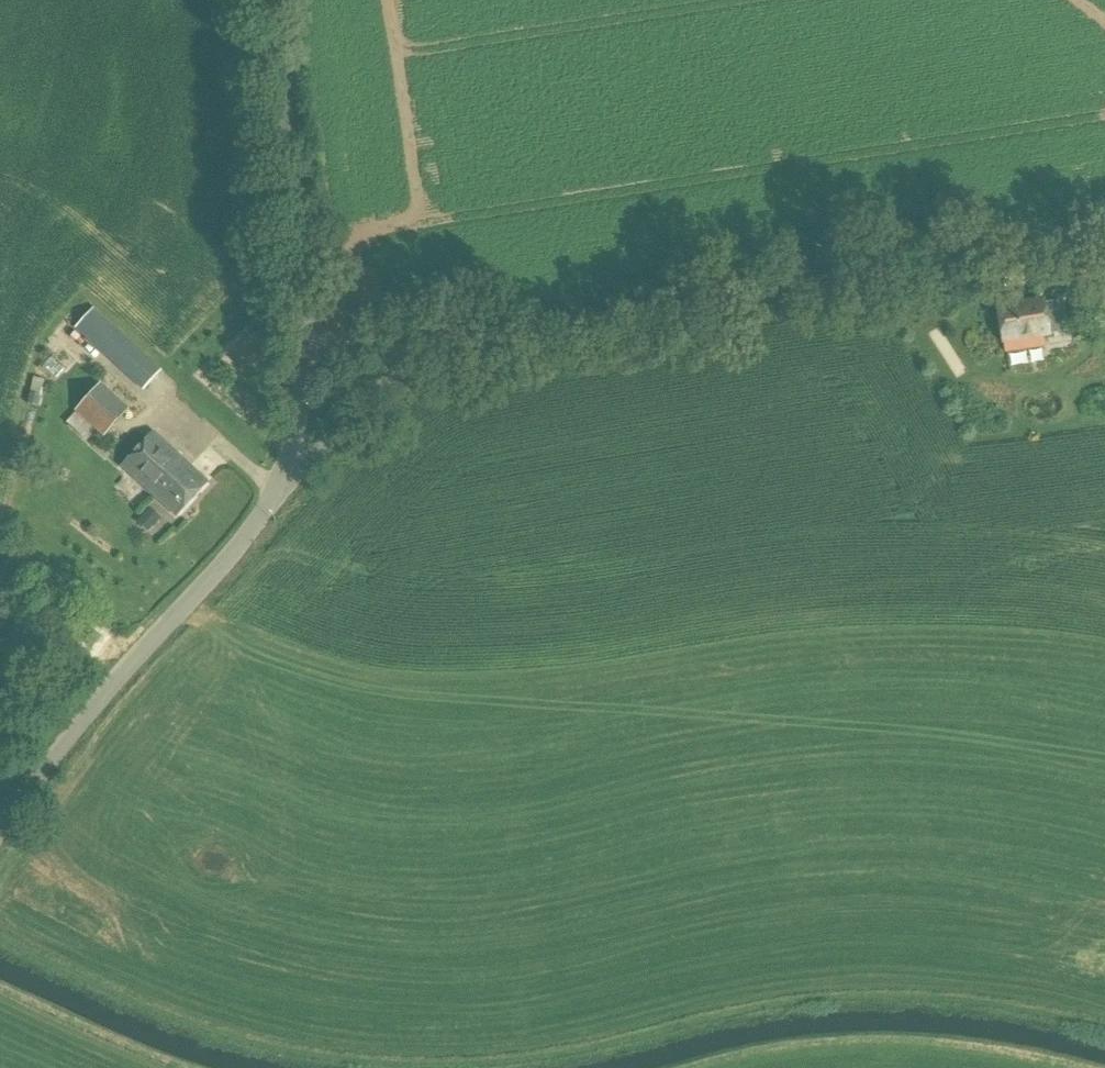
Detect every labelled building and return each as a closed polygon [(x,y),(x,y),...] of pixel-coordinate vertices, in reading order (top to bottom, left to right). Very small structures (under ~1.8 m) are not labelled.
[(1004,342),(1006,352),(1045,346),(1043,336),(1049,335),(1046,313),(1073,310),(1070,294),(1044,299),(998,306),(1004,342)] [(163,370),(94,308),(75,329),(144,392),(163,370)] [(102,383),(75,411),(103,438),(130,409),(102,383)] [(41,395),(31,393),(28,404),(38,406),(41,395)] [(154,432),(122,467),(176,517),(208,483),(154,432)] [(11,616),(21,623),(29,612),(20,605),(11,616)]
